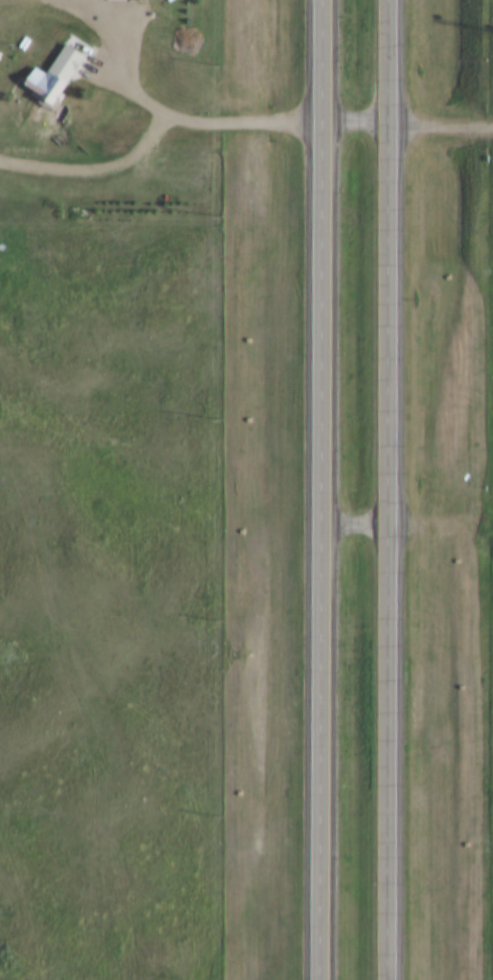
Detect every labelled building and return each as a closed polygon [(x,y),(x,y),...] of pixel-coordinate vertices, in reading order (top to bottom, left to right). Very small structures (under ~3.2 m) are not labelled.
[(56,103),(51,110),(42,104),(43,102),(34,96),(37,91),(29,86),(41,68),(52,75),(71,45),(90,58),(59,105),(56,103)]
